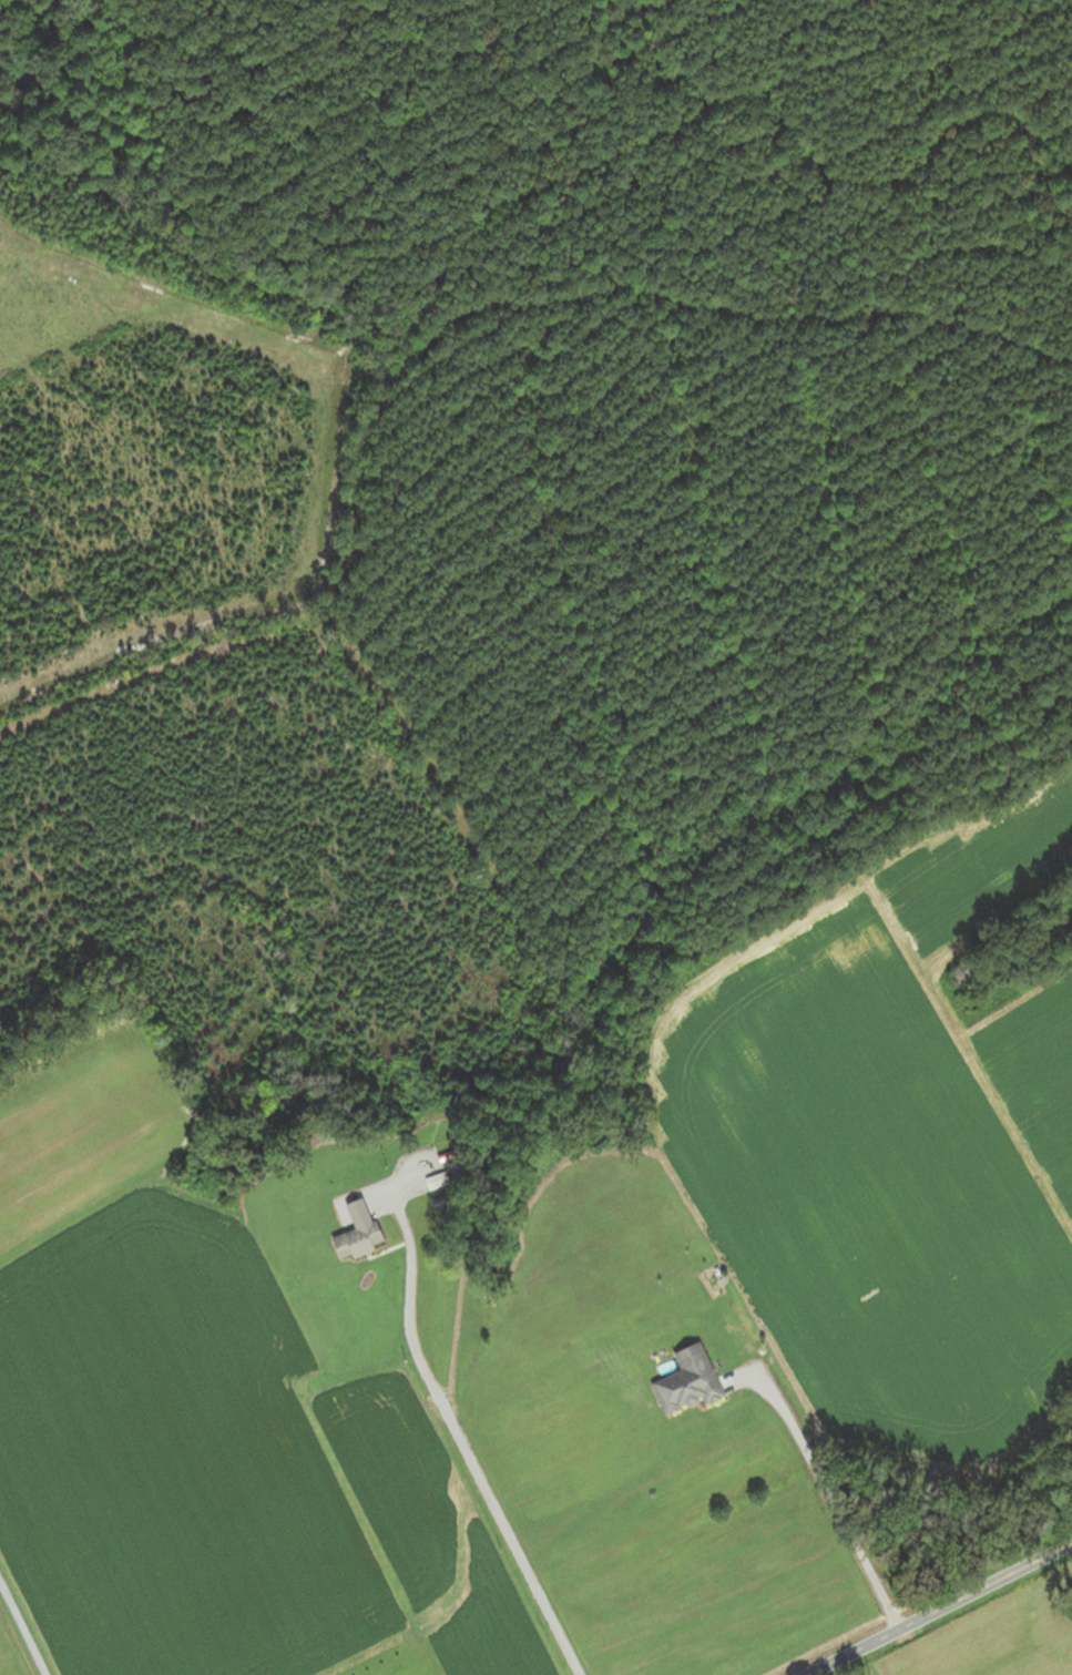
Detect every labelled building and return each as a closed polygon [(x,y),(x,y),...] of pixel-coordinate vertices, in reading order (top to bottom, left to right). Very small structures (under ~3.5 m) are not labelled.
[(338,1210),(343,1223),(363,1217),(358,1203),(338,1210)] [(332,1240),(341,1264),(386,1248),(378,1223),(332,1240)] [(703,1342),(674,1353),(681,1372),(652,1383),(665,1417),(723,1395),(703,1342)]
